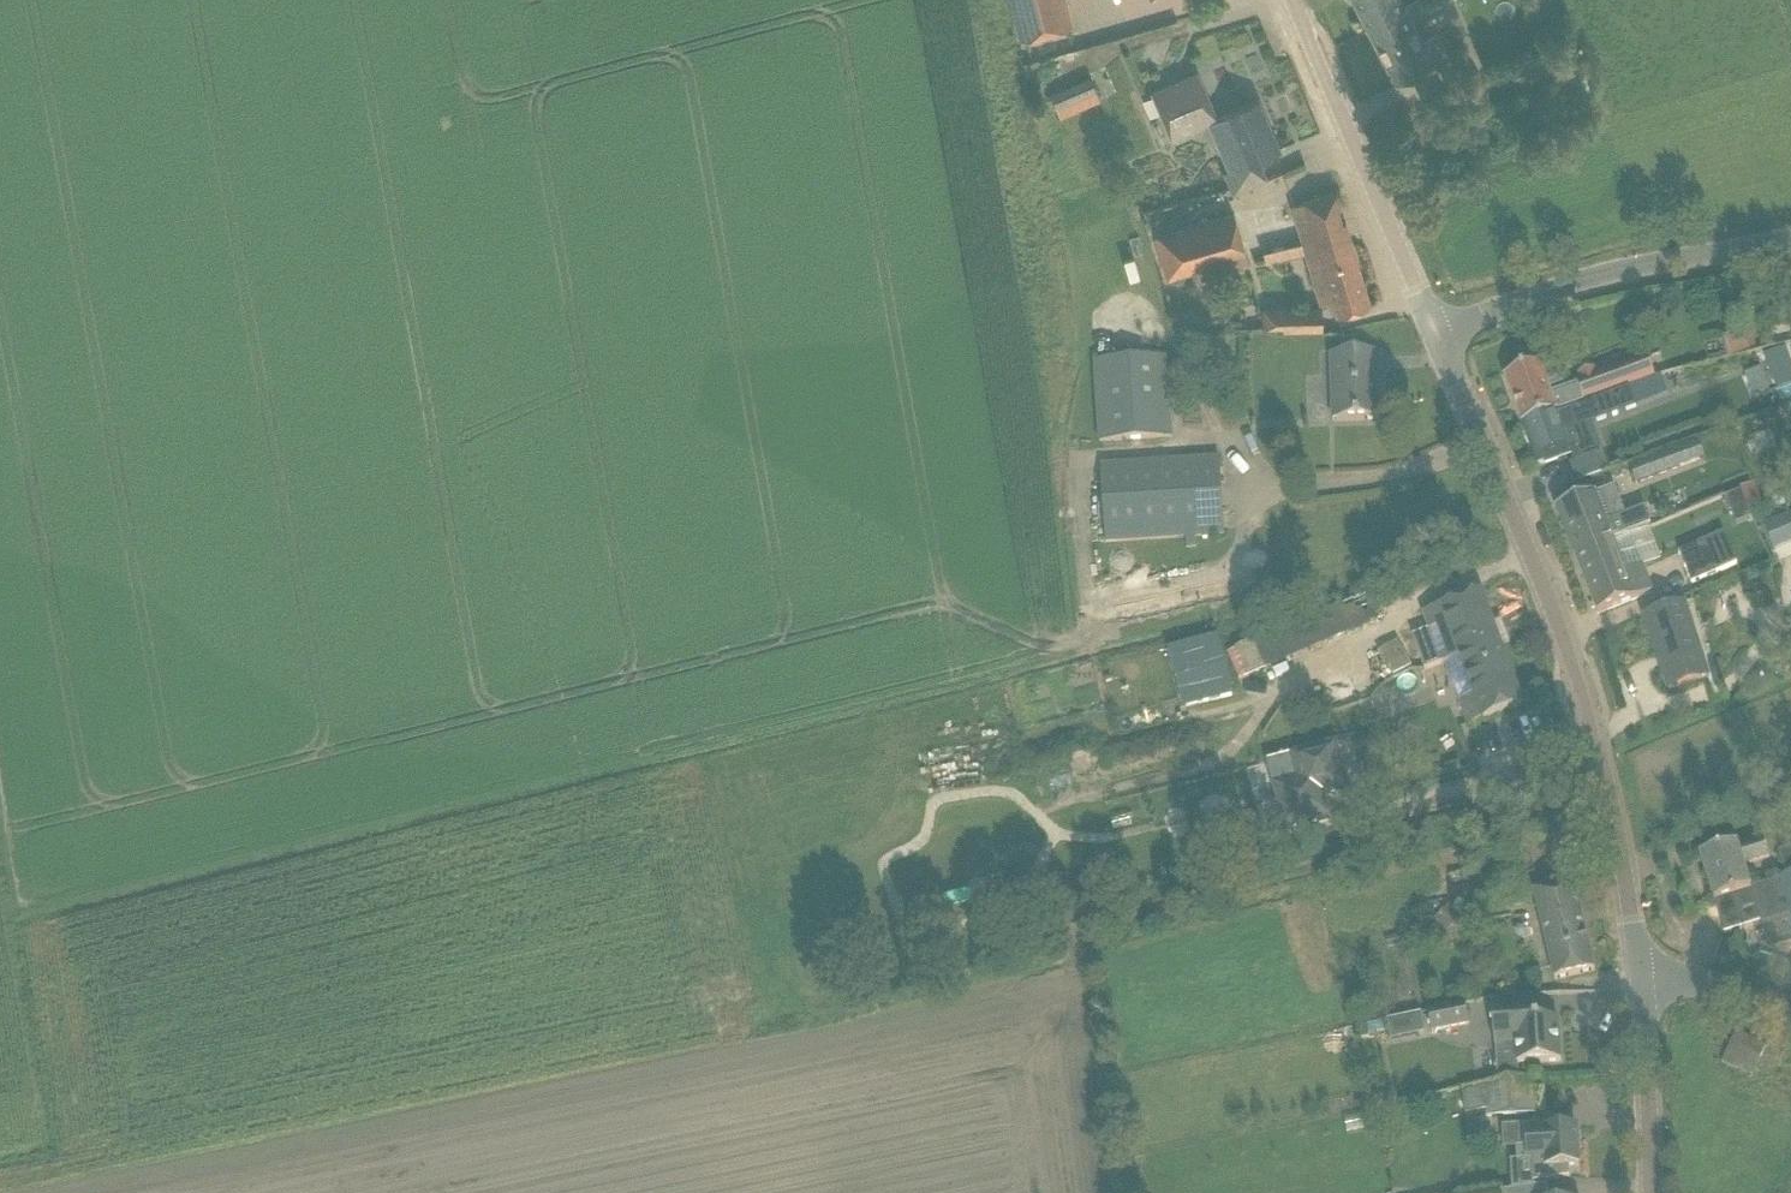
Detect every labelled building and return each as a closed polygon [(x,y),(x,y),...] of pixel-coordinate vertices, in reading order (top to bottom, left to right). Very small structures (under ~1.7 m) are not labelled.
[(1017,39),(1071,24),(1065,0),(1007,0),(1017,39)] [(1366,26),(1404,6),(1401,0),(1353,0),(1366,26)] [(1404,6),(1366,26),(1394,81),(1448,53),(1438,32),(1422,41),(1404,6)] [(1171,137),(1209,120),(1216,117),(1196,72),(1174,82),(1151,92),(1171,137)] [(1049,92),(1059,117),(1099,100),(1089,76),(1049,92)] [(1209,120),(1229,168),(1222,172),(1231,193),(1266,177),(1258,157),(1273,150),(1262,124),(1266,122),(1257,99),(1216,117),(1209,120)] [(1300,240),(1262,250),(1265,262),(1304,252),(1319,304),(1331,300),(1335,315),(1347,311),(1369,304),(1345,220),(1341,221),(1336,206),(1340,205),(1335,189),(1301,200),(1301,201),(1290,205),(1300,240)] [(1154,236),(1167,279),(1213,265),(1217,280),(1233,275),(1232,269),(1248,264),(1232,213),(1154,236)] [(1262,327),(1282,326),(1282,332),(1320,331),(1320,306),(1262,308),(1262,327)] [(1767,356),(1779,389),(1790,384),(1790,366),(1785,350),(1767,356)] [(1331,356),(1333,422),(1379,420),(1377,388),(1380,388),(1379,354),(1331,356)] [(1540,364),(1505,377),(1522,425),(1557,411),(1558,414),(1630,389),(1655,380),(1647,358),(1577,382),(1578,386),(1552,395),(1540,364)] [(1094,364),(1099,444),(1171,439),(1166,360),(1094,364)] [(1557,411),(1522,425),(1536,462),(1544,459),(1546,465),(1571,455),(1574,464),(1598,455),(1587,427),(1638,408),(1630,389),(1558,414),(1557,411)] [(1765,428),(1742,436),(1748,456),(1772,449),(1765,428)] [(1710,436),(1684,446),(1689,459),(1715,449),(1710,436)] [(1684,465),(1677,447),(1629,465),(1636,483),(1684,465)] [(1101,468),(1106,544),(1224,536),(1219,460),(1101,468)] [(1579,501),(1556,509),(1576,558),(1613,542),(1613,541),(1651,526),(1645,509),(1606,524),(1595,494),(1579,501)] [(1747,505),(1731,511),(1737,524),(1752,518),(1747,505)] [(1775,549),(1790,542),(1790,516),(1765,527),(1775,549)] [(1724,534),(1680,554),(1693,585),(1738,565),(1724,534)] [(1613,542),(1576,558),(1577,562),(1597,614),(1620,606),(1653,593),(1643,568),(1626,574),(1613,542)] [(1421,667),(1442,660),(1457,703),(1460,702),(1468,726),(1484,721),(1523,706),(1481,594),(1405,622),(1421,667)] [(1254,644),(1256,648),(1266,672),(1379,624),(1367,595),(1254,644)] [(1665,666),(1661,667),(1669,690),(1707,678),(1684,606),(1650,618),(1665,666)] [(1235,652),(1246,678),(1257,674),(1246,647),(1235,652)] [(1221,651),(1175,662),(1187,708),(1232,696),(1221,651)] [(1291,752),(1291,753),(1269,759),(1275,781),(1274,781),(1287,828),(1333,815),(1327,792),(1350,786),(1337,739),(1291,752)] [(1129,817),(1112,821),(1115,832),(1132,827),(1129,817)] [(1480,899),(1483,913),(1530,903),(1516,839),(1495,844),(1506,893),(1480,899)] [(1724,934),(1725,935),(1789,915),(1790,920),(1790,850),(1779,854),(1787,879),(1751,890),(1743,866),(1769,858),(1764,839),(1738,848),(1737,845),(1700,857),(1715,903),(1716,903),(1716,902),(1720,901),(1729,932),(1724,934)] [(1533,889),(1555,981),(1571,977),(1595,971),(1573,879),(1533,889)] [(1449,931),(1463,917),(1450,905),(1436,920),(1449,931)] [(1514,1006),(1492,1007),(1495,1048),(1516,1046),(1517,1065),(1561,1062),(1558,1021),(1544,1022),(1544,1019),(1538,1019),(1537,1001),(1514,1003),(1514,1006)] [(1428,1013),(1432,1032),(1469,1025),(1466,1006),(1428,1013)] [(1420,1015),(1388,1022),(1391,1037),(1423,1030),(1420,1015)] [(1731,1046),(1761,1059),(1766,1047),(1736,1034),(1731,1046)] [(1517,1065),(1497,1066),(1498,1082),(1505,1080),(1518,1080),(1517,1065)] [(1468,1117),(1536,1110),(1533,1079),(1465,1086),(1468,1117)] [(1526,1145),(1517,1145),(1518,1162),(1532,1162),(1533,1182),(1533,1183),(1570,1178),(1570,1176),(1569,1176),(1569,1167),(1579,1167),(1577,1129),(1564,1130),(1564,1124),(1525,1126),(1526,1145)]
